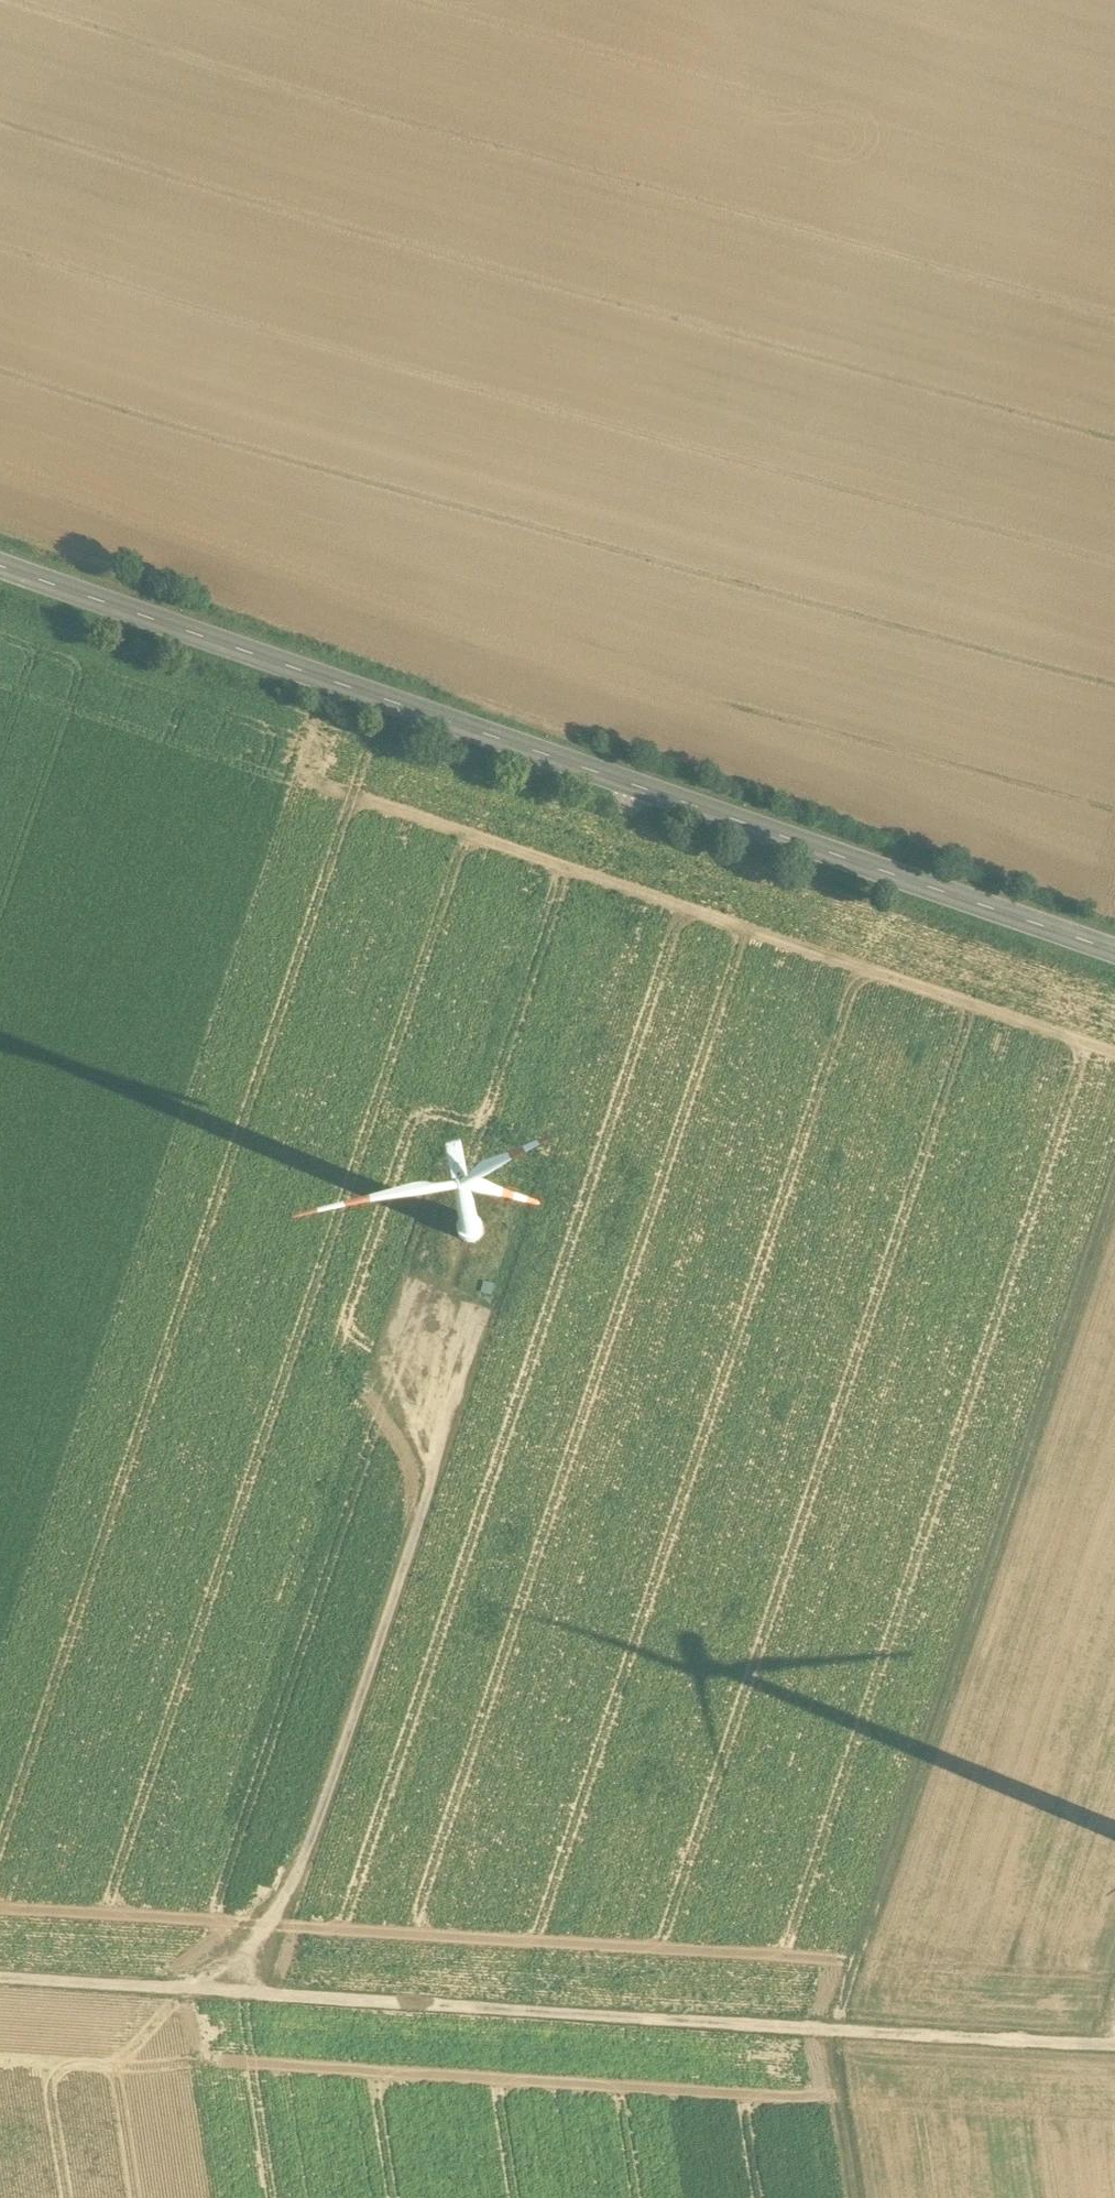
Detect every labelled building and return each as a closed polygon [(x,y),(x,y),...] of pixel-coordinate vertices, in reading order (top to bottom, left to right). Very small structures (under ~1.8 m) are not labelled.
[(483,1279),(480,1293),(492,1295),(495,1282),(483,1279)]
